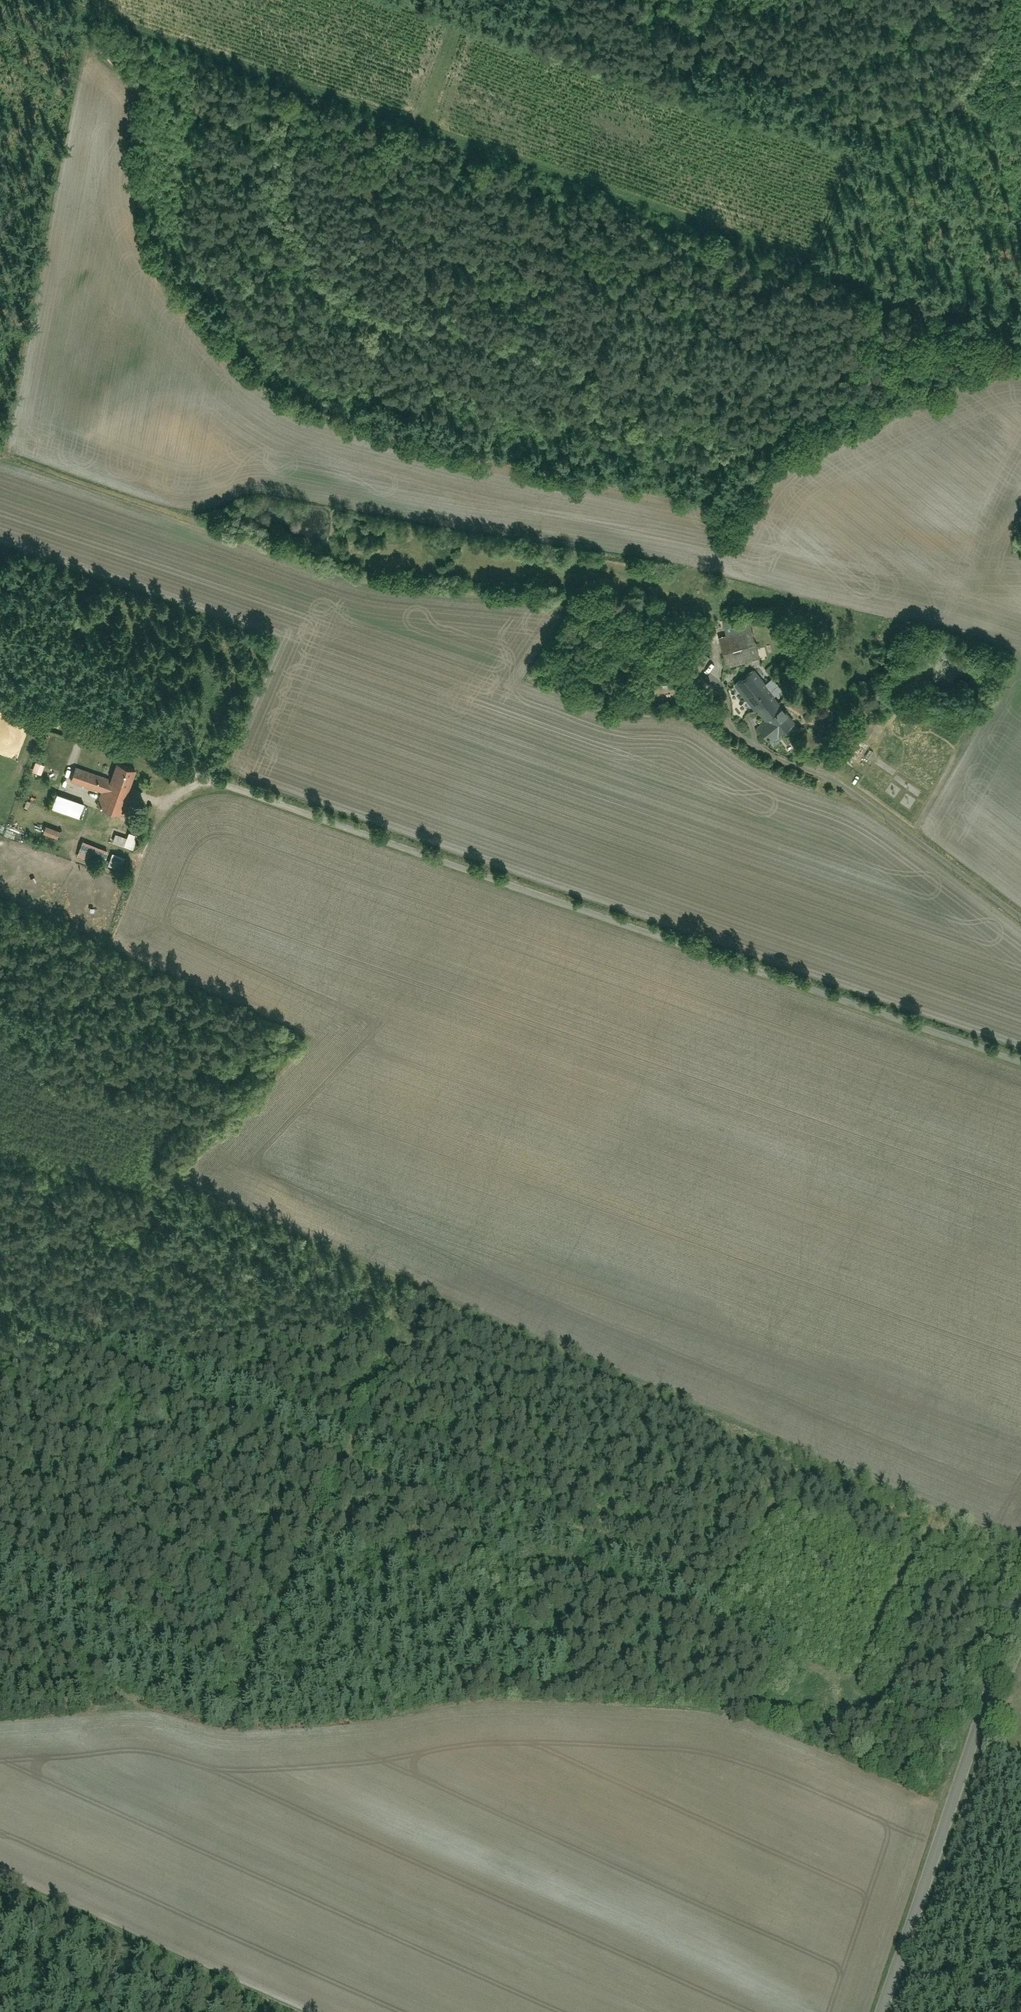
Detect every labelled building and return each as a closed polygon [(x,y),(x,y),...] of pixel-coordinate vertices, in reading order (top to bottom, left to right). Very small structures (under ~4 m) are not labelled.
[(719,639),(726,663),(759,655),(753,630),(719,639)] [(754,672),(735,688),(779,738),(798,722),(754,672)] [(114,765),(111,774),(76,762),(69,781),(105,794),(100,807),(122,815),(137,773),(114,765)] [(83,805),(54,795),(48,812),(77,822),(83,805)]
